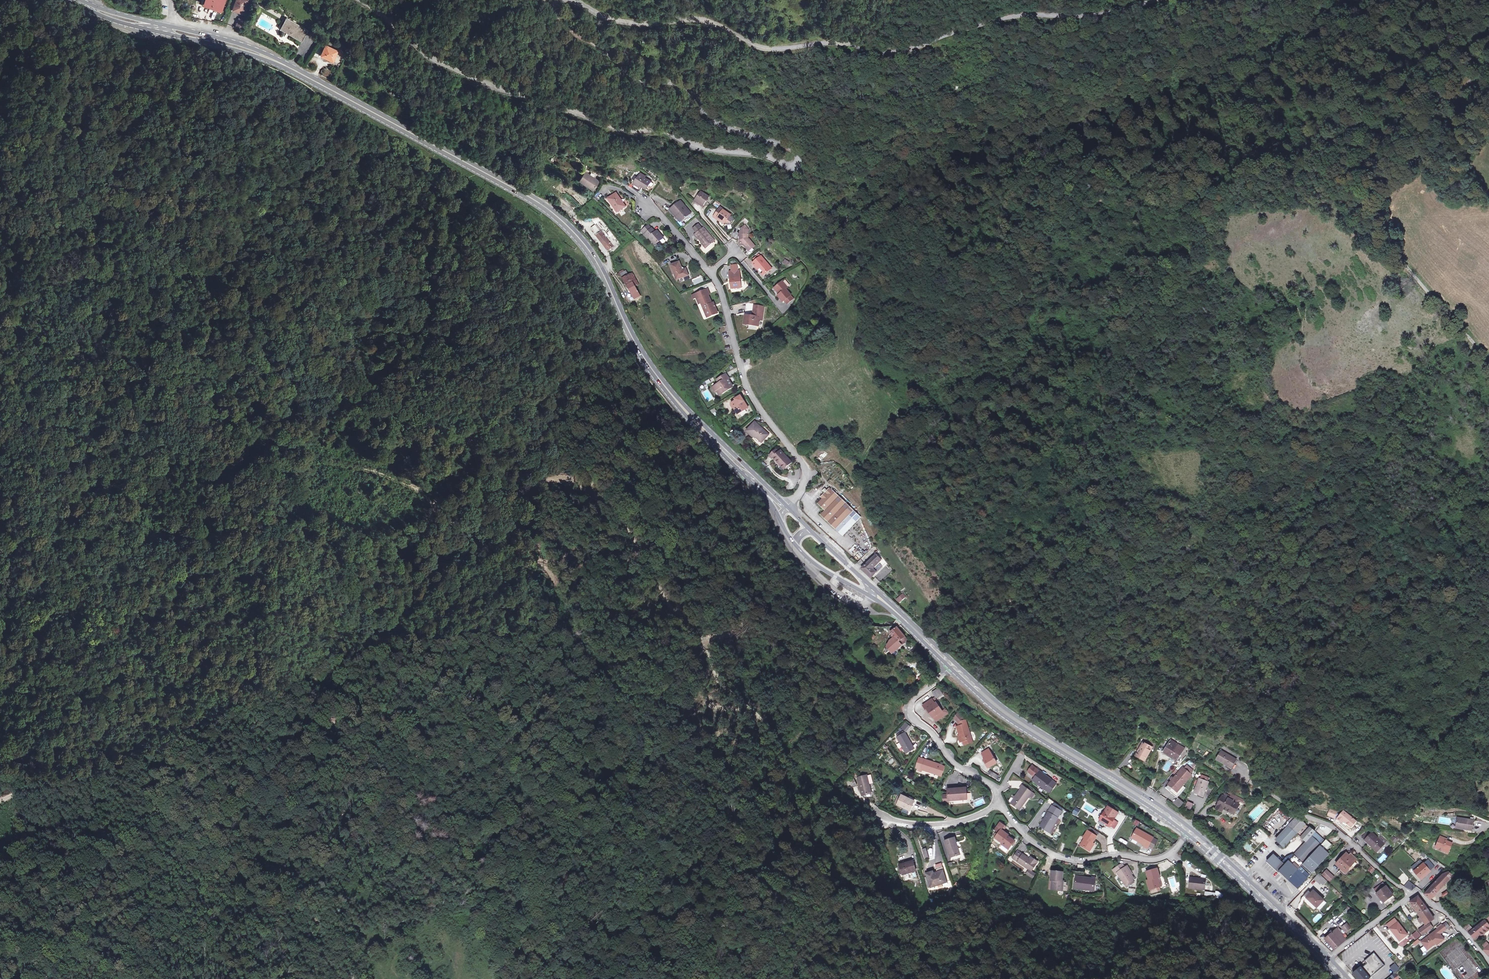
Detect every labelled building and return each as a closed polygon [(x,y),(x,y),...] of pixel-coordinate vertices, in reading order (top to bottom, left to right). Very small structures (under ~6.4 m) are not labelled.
[(203,6),(221,13),(225,0),(206,0),(203,6)] [(232,12),(243,15),(248,0),(236,0),(232,12)] [(235,27),(243,30),(246,21),(238,18),(235,27)] [(286,19),(279,31),(300,44),(307,31),(286,19)] [(336,52),(326,46),(320,57),(331,63),(336,52)] [(651,178),(638,170),(633,178),(634,179),(632,183),(640,189),(643,184),(646,185),(651,178)] [(585,172),(579,180),(593,190),(599,181),(585,172)] [(694,200),(702,205),(707,197),(699,192),(694,200)] [(619,193),(610,199),(619,212),(628,206),(619,193)] [(719,202),(715,208),(722,212),(717,219),(720,222),(721,220),(728,225),(729,225),(734,218),(726,212),(728,210),(723,207),(724,206),(719,202)] [(671,211),(675,216),(676,217),(677,216),(682,222),(690,215),(681,203),(671,211)] [(592,229),(596,235),(600,231),(600,232),(603,230),(597,224),(592,229)] [(636,230),(639,233),(646,227),(643,224),(636,230)] [(748,237),(749,228),(746,224),(742,228),(741,232),(739,232),(738,236),(741,236),(740,242),(742,245),(746,246),(750,250),(756,245),(748,237)] [(701,226),(699,227),(695,231),(693,232),(696,235),(705,245),(712,239),(701,226)] [(644,236),(650,243),(658,236),(652,229),(650,230),(647,227),(646,227),(639,233),(642,237),(644,236)] [(595,235),(607,250),(610,247),(613,251),(618,247),(613,241),(610,243),(600,231),(596,235),(595,235)] [(761,255),(753,263),(763,274),(771,266),(761,255)] [(679,261),(670,265),(676,279),(689,274),(685,267),(682,269),(679,261)] [(736,269),(731,270),(729,271),(728,271),(731,289),(742,287),(739,269),(736,269)] [(621,276),(627,287),(634,284),(627,272),(626,273),(621,276)] [(701,277),(692,280),(694,285),(703,282),(701,277)] [(777,296),(783,302),(791,296),(785,290),(787,288),(782,282),(773,289),(778,295),(777,296)] [(634,284),(627,287),(634,299),(640,295),(634,284)] [(711,303),(707,296),(705,296),(702,291),(692,296),(694,299),(696,298),(698,304),(701,303),(708,317),(718,313),(716,308),(714,309),(712,306),(714,305),(713,302),(711,303)] [(759,327),(759,321),(760,317),(763,318),(764,306),(756,306),(755,317),(745,315),(744,325),(759,327)] [(728,382),(724,374),(715,380),(717,384),(711,388),(714,394),(717,393),(719,396),(731,387),(728,382)] [(738,412),(748,406),(746,403),(744,404),(743,401),(744,400),(741,394),(733,399),(734,400),(731,402),(738,412)] [(770,435),(757,421),(748,429),(754,436),(756,435),(763,442),(770,435)] [(779,448),(771,455),(775,460),(776,458),(786,470),(794,464),(783,451),(782,452),(779,448)] [(837,529),(844,520),(853,510),(829,488),(821,498),(822,499),(818,503),(825,510),(821,515),(837,529)] [(859,516),(853,510),(844,520),(850,526),(859,516)] [(876,555),(862,568),(871,578),(875,573),(872,570),(878,565),(881,567),(884,564),(876,555)] [(886,565),(875,576),(880,582),(892,570),(886,565)] [(902,643),(907,638),(897,628),(891,634),(896,639),(888,646),(890,648),(886,651),(889,654),(892,651),(895,654),(904,646),(902,643)] [(941,692),(938,688),(933,692),(936,696),(941,692)] [(932,699),(924,705),(927,709),(928,709),(931,712),(934,716),(935,716),(943,709),(936,701),(935,702),(932,699)] [(943,709),(935,716),(938,720),(949,711),(946,707),(943,709)] [(954,718),(959,721),(966,719),(967,718),(959,711),(954,718)] [(965,740),(966,745),(973,743),(966,719),(959,721),(960,725),(957,726),(962,741),(965,740)] [(905,733),(897,737),(906,753),(914,748),(905,733)] [(1166,742),(1165,745),(1178,752),(1180,749),(1166,742)] [(1132,758),(1141,762),(1147,749),(1138,745),(1132,758)] [(1178,752),(1165,745),(1159,754),(1172,761),(1178,752)] [(986,768),(995,762),(986,749),(979,754),(983,759),(982,760),(986,768)] [(1222,752),(1218,761),(1233,769),(1237,760),(1222,752)] [(915,768),(918,769),(922,770),(942,777),(944,771),(939,769),(940,766),(919,758),(915,768)] [(1189,772),(1183,767),(1180,771),(1186,775),(1189,772)] [(1054,783),(1035,768),(1030,775),(1037,780),(1035,783),(1047,793),(1054,783)] [(1165,788),(1174,795),(1179,789),(1188,776),(1186,775),(1180,771),(1179,770),(1165,788)] [(861,795),(872,793),(868,775),(858,777),(861,795)] [(1193,793),(1202,795),(1207,781),(1197,778),(1193,793)] [(851,787),(856,784),(853,779),(848,782),(851,787)] [(949,793),(949,798),(966,798),(965,786),(949,787),(949,793)] [(1010,803),(1020,811),(1032,794),(1022,787),(1010,803)] [(1182,791),(1179,789),(1174,795),(1165,788),(1162,791),(1175,801),(1182,791)] [(901,793),(896,804),(908,811),(914,800),(901,793)] [(1224,795),(1217,807),(1222,810),(1224,807),(1234,812),(1239,803),(1224,795)] [(1187,801),(1185,807),(1190,810),(1193,804),(1187,801)] [(1049,831),(1061,810),(1052,805),(1044,818),(1043,820),(1040,825),(1049,831)] [(1108,807),(1100,820),(1107,825),(1110,827),(1111,827),(1115,829),(1119,823),(1114,820),(1119,813),(1108,807)] [(1328,814),(1335,817),(1337,812),(1337,811),(1331,808),(1328,814)] [(1340,815),(1337,818),(1349,828),(1355,821),(1343,810),(1340,815)] [(1300,831),(1306,824),(1298,817),(1297,818),(1296,817),(1284,828),(1286,830),(1277,839),(1285,847),(1300,831)] [(1472,820),(1458,819),(1457,826),(1461,827),(1461,828),(1472,829),(1472,820)] [(1005,847),(1009,849),(1015,841),(1007,836),(1008,835),(1002,831),(1005,827),(999,823),(994,831),(998,834),(995,839),(1002,843),(1001,844),(1005,847)] [(1309,840),(1316,832),(1306,824),(1300,831),(1309,840)] [(1084,838),(1080,845),(1090,851),(1094,844),(1092,843),(1096,836),(1087,830),(1082,837),(1084,838)] [(1149,848),(1155,840),(1138,830),(1132,838),(1145,846),(1144,847),(1148,849),(1149,848)] [(1316,832),(1309,840),(1302,847),(1311,855),(1325,841),(1316,832)] [(1368,835),(1364,840),(1369,845),(1370,844),(1377,850),(1383,844),(1378,838),(1371,832),(1368,835)] [(1380,835),(1378,838),(1383,844),(1386,841),(1380,835)] [(950,856),(960,853),(955,837),(946,839),(950,856)] [(1446,840),(1440,838),(1435,849),(1441,852),(1442,850),(1449,852),(1452,845),(1445,842),(1446,840)] [(1293,884),(1297,888),(1329,855),(1325,852),(1332,845),(1326,839),(1325,841),(1311,855),(1303,863),(1288,879),(1288,880),(1293,884)] [(1159,843),(1155,840),(1149,848),(1153,851),(1159,843)] [(1295,855),(1303,863),(1311,855),(1302,847),(1294,854),(1295,855)] [(1023,850),(1018,857),(1035,869),(1042,859),(1037,856),(1036,858),(1023,850)] [(1346,854),(1336,865),(1346,873),(1349,870),(1348,869),(1355,862),(1346,854)] [(1438,865),(1423,854),(1422,855),(1425,858),(1428,861),(1424,864),(1415,871),(1415,872),(1421,879),(1424,877),(1425,878),(1427,876),(1426,874),(1438,865)] [(1274,866),(1279,861),(1273,855),(1268,860),(1274,866)] [(1291,859),(1289,861),(1285,866),(1280,862),(1279,861),(1274,866),(1288,879),(1303,863),(1295,855),(1291,859)] [(1412,868),(1415,871),(1424,864),(1420,860),(1412,868)] [(899,865),(902,874),(917,870),(914,861),(899,865)] [(1117,873),(1127,888),(1133,883),(1131,880),(1133,878),(1125,866),(1124,868),(1121,864),(1112,871),(1115,875),(1117,873)] [(1157,869),(1146,872),(1148,879),(1145,880),(1148,890),(1149,889),(1150,892),(1155,891),(1154,888),(1159,887),(1157,878),(1160,877),(1157,869)] [(948,882),(944,871),(939,872),(934,874),(933,871),(927,873),(931,887),(948,882)] [(1052,882),(1052,891),(1062,891),(1062,882),(1061,882),(1061,872),(1050,872),(1050,882),(1052,882)] [(1326,872),(1321,876),(1329,883),(1333,879),(1326,872)] [(1449,873),(1443,876),(1425,895),(1432,900),(1453,878),(1449,873)] [(1318,886),(1323,881),(1318,875),(1312,881),(1318,886)] [(1075,877),(1075,889),(1094,890),(1094,878),(1075,877)] [(1189,879),(1188,889),(1204,891),(1205,881),(1189,879)] [(1294,891),(1297,888),(1293,884),(1288,880),(1285,883),(1294,891)] [(1410,882),(1405,889),(1406,889),(1413,891),(1417,888),(1410,882)] [(1386,888),(1383,885),(1375,891),(1377,895),(1385,906),(1395,899),(1386,888)] [(1323,903),(1312,893),(1305,900),(1315,910),(1323,903)] [(1410,903),(1419,916),(1427,910),(1424,905),(1419,900),(1421,898),(1419,897),(1417,898),(1410,903)] [(1419,916),(1421,919),(1417,921),(1420,925),(1423,923),(1426,926),(1434,920),(1427,910),(1419,916)] [(1474,930),(1469,934),(1474,940),(1479,936),(1480,937),(1488,930),(1488,926),(1485,921),(1474,930)] [(1398,923),(1390,929),(1400,942),(1408,936),(1398,923)] [(1464,929),(1469,934),(1474,930),(1469,925),(1464,929)] [(1421,932),(1424,936),(1432,930),(1428,926),(1421,932)] [(1337,930),(1324,940),(1334,949),(1346,941),(1343,937),(1346,934),(1342,930),(1340,932),(1339,930),(1337,931),(1337,930)] [(1421,943),(1424,947),(1425,946),(1428,950),(1435,945),(1436,946),(1444,941),(1440,935),(1437,932),(1421,943)] [(1352,976),(1355,978),(1368,978),(1374,974),(1375,976),(1378,974),(1377,973),(1384,966),(1379,960),(1381,959),(1378,955),(1376,956),(1374,953),(1371,955),(1367,957),(1366,958),(1365,962),(1367,965),(1352,976)] [(1413,964),(1424,978),(1426,978),(1417,966),(1414,963),(1413,964)] [(1394,974),(1395,973),(1397,972),(1399,970),(1395,964),(1390,968),(1394,974)]
